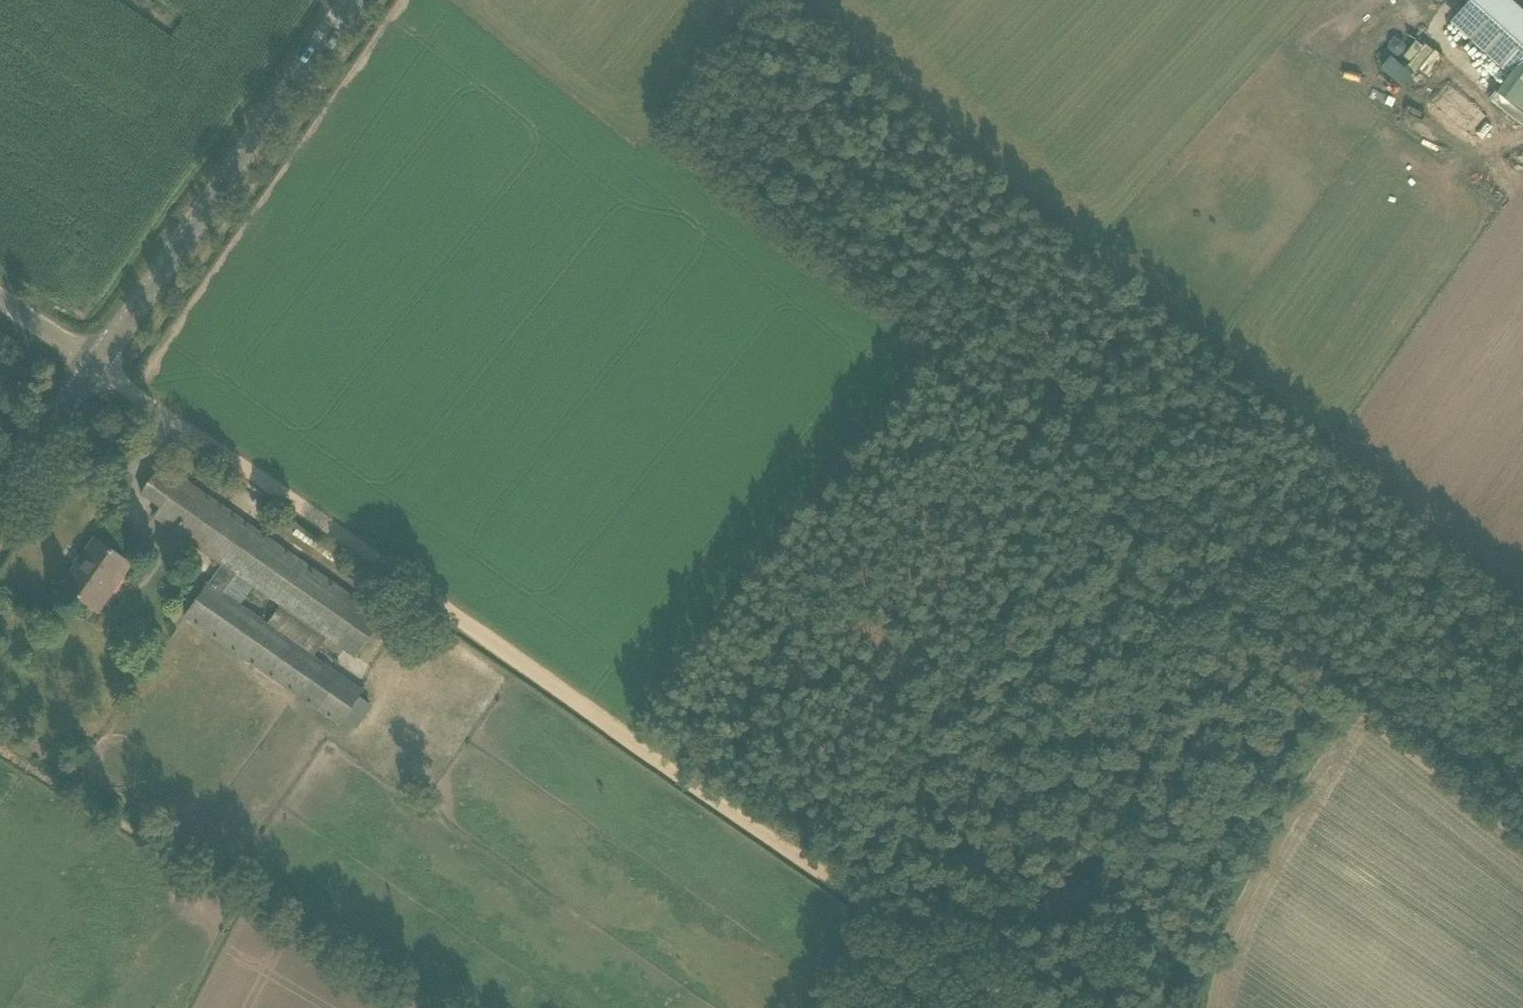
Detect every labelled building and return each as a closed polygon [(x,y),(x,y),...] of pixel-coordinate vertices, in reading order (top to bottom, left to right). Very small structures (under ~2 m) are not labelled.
[(1424,74),(1438,55),(1414,38),(1400,57),(1424,74)] [(1388,54),(1377,65),(1397,85),(1408,73),(1388,54)] [(1514,88),(1522,95),(1522,76),(1514,88)] [(26,381),(32,373),(20,365),(15,373),(26,381)] [(221,563),(253,585),(354,656),(381,616),(161,463),(141,492),(160,506),(153,516),(221,563)] [(125,560),(94,539),(61,586),(92,607),(125,560)] [(341,726),(365,692),(239,605),(253,585),(221,563),(184,617),(298,696),(341,726)]
